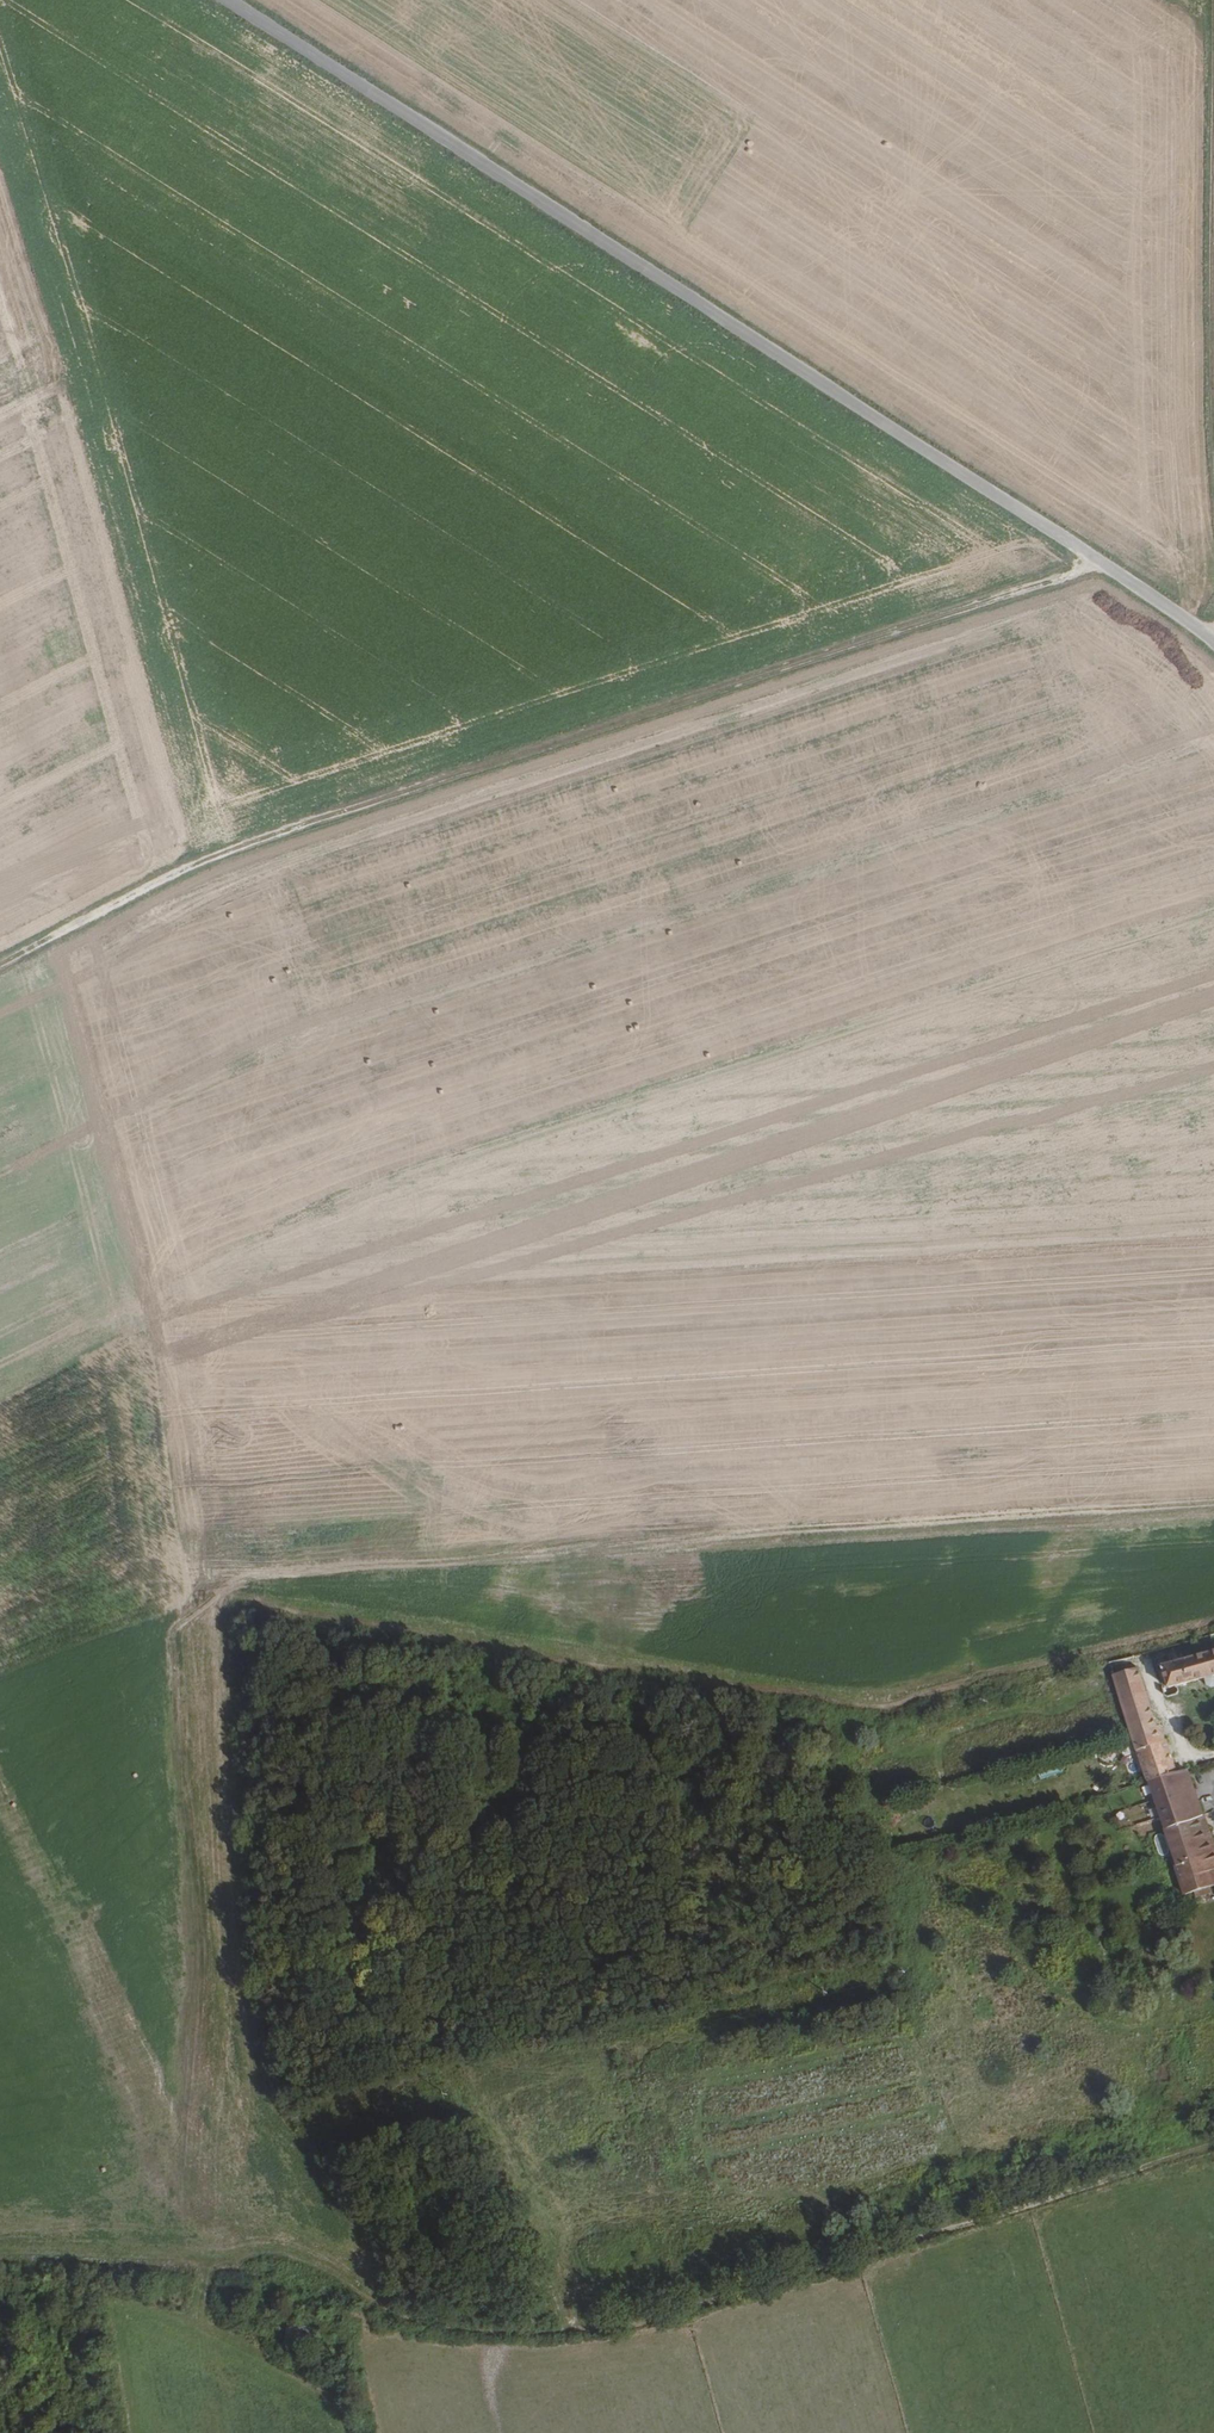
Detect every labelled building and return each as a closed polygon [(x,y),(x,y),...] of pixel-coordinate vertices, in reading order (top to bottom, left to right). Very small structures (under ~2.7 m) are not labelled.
[(1158,1665),(1165,1688),(1197,1678),(1200,1687),(1205,1690),(1213,1688),(1213,1648),(1158,1665)] [(1153,1726),(1130,1655),(1104,1662),(1122,1718),(1140,1778),(1171,1770),(1156,1725),(1153,1726)] [(1183,1767),(1171,1770),(1140,1778),(1141,1780),(1143,1779),(1157,1821),(1147,1824),(1150,1833),(1159,1830),(1179,1894),(1189,1891),(1192,1898),(1208,1893),(1205,1885),(1213,1883),(1213,1865),(1183,1767)]
